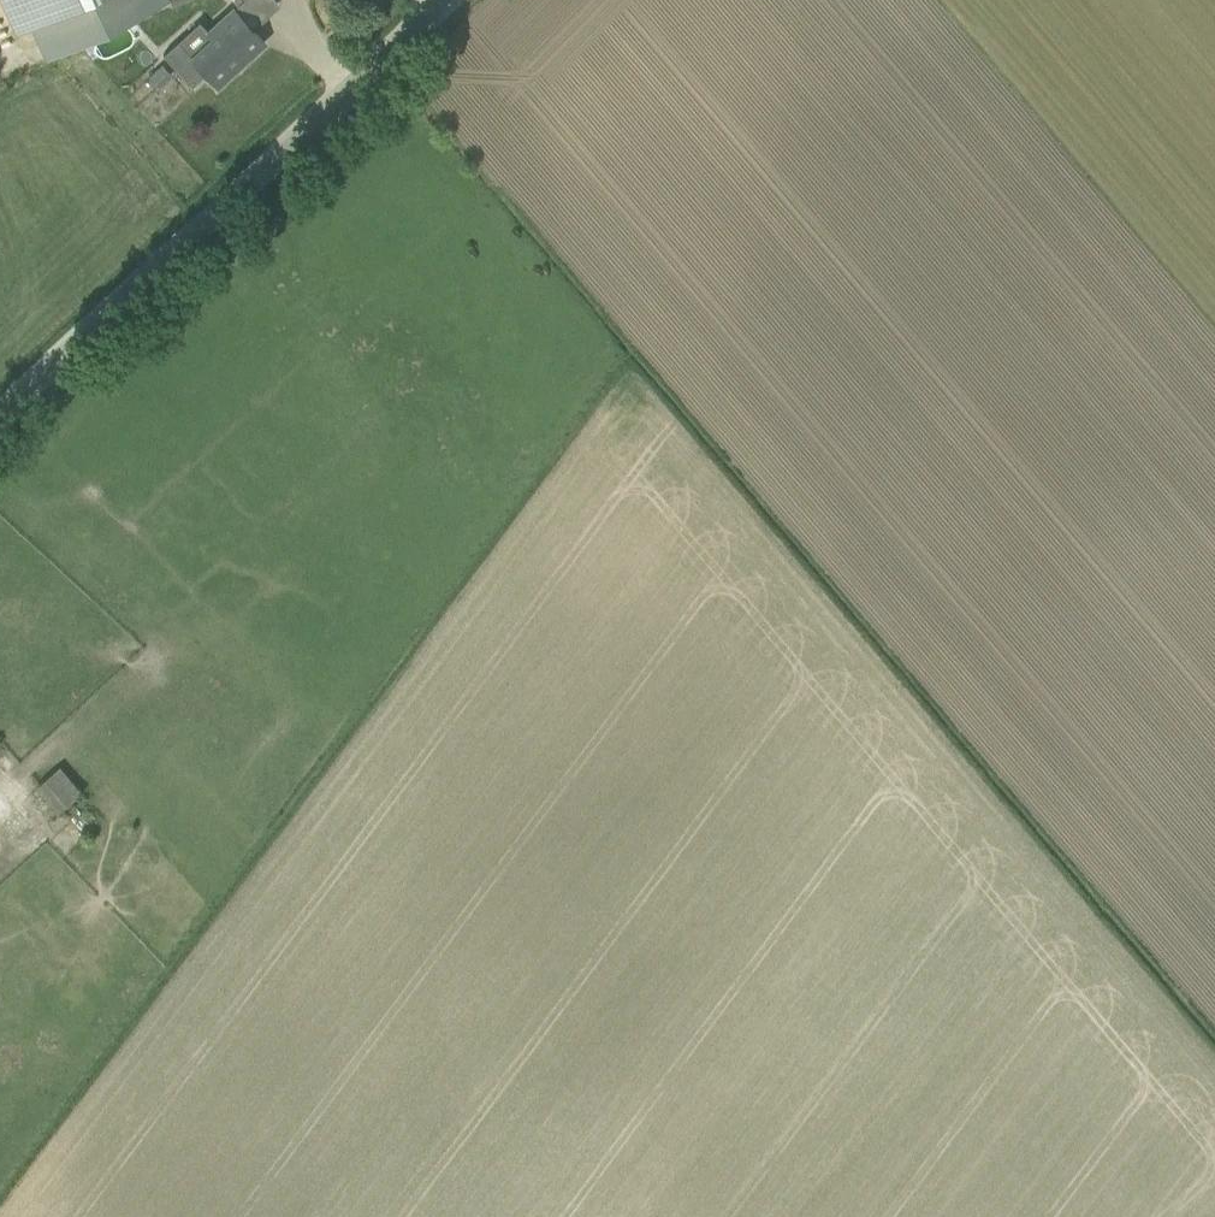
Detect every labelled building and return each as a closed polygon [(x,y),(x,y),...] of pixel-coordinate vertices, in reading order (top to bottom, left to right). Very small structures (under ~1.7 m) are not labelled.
[(20,31),(30,26),(46,58),(165,0),(5,0),(20,31)] [(333,11),(345,0),(324,0),(333,11)] [(192,86),(206,73),(217,85),(264,42),(233,8),(207,32),(199,23),(163,55),(192,86)] [(158,86),(170,75),(162,66),(149,77),(158,86)] [(71,793),(78,787),(60,765),(36,786),(58,811),(74,797),(71,793)]
